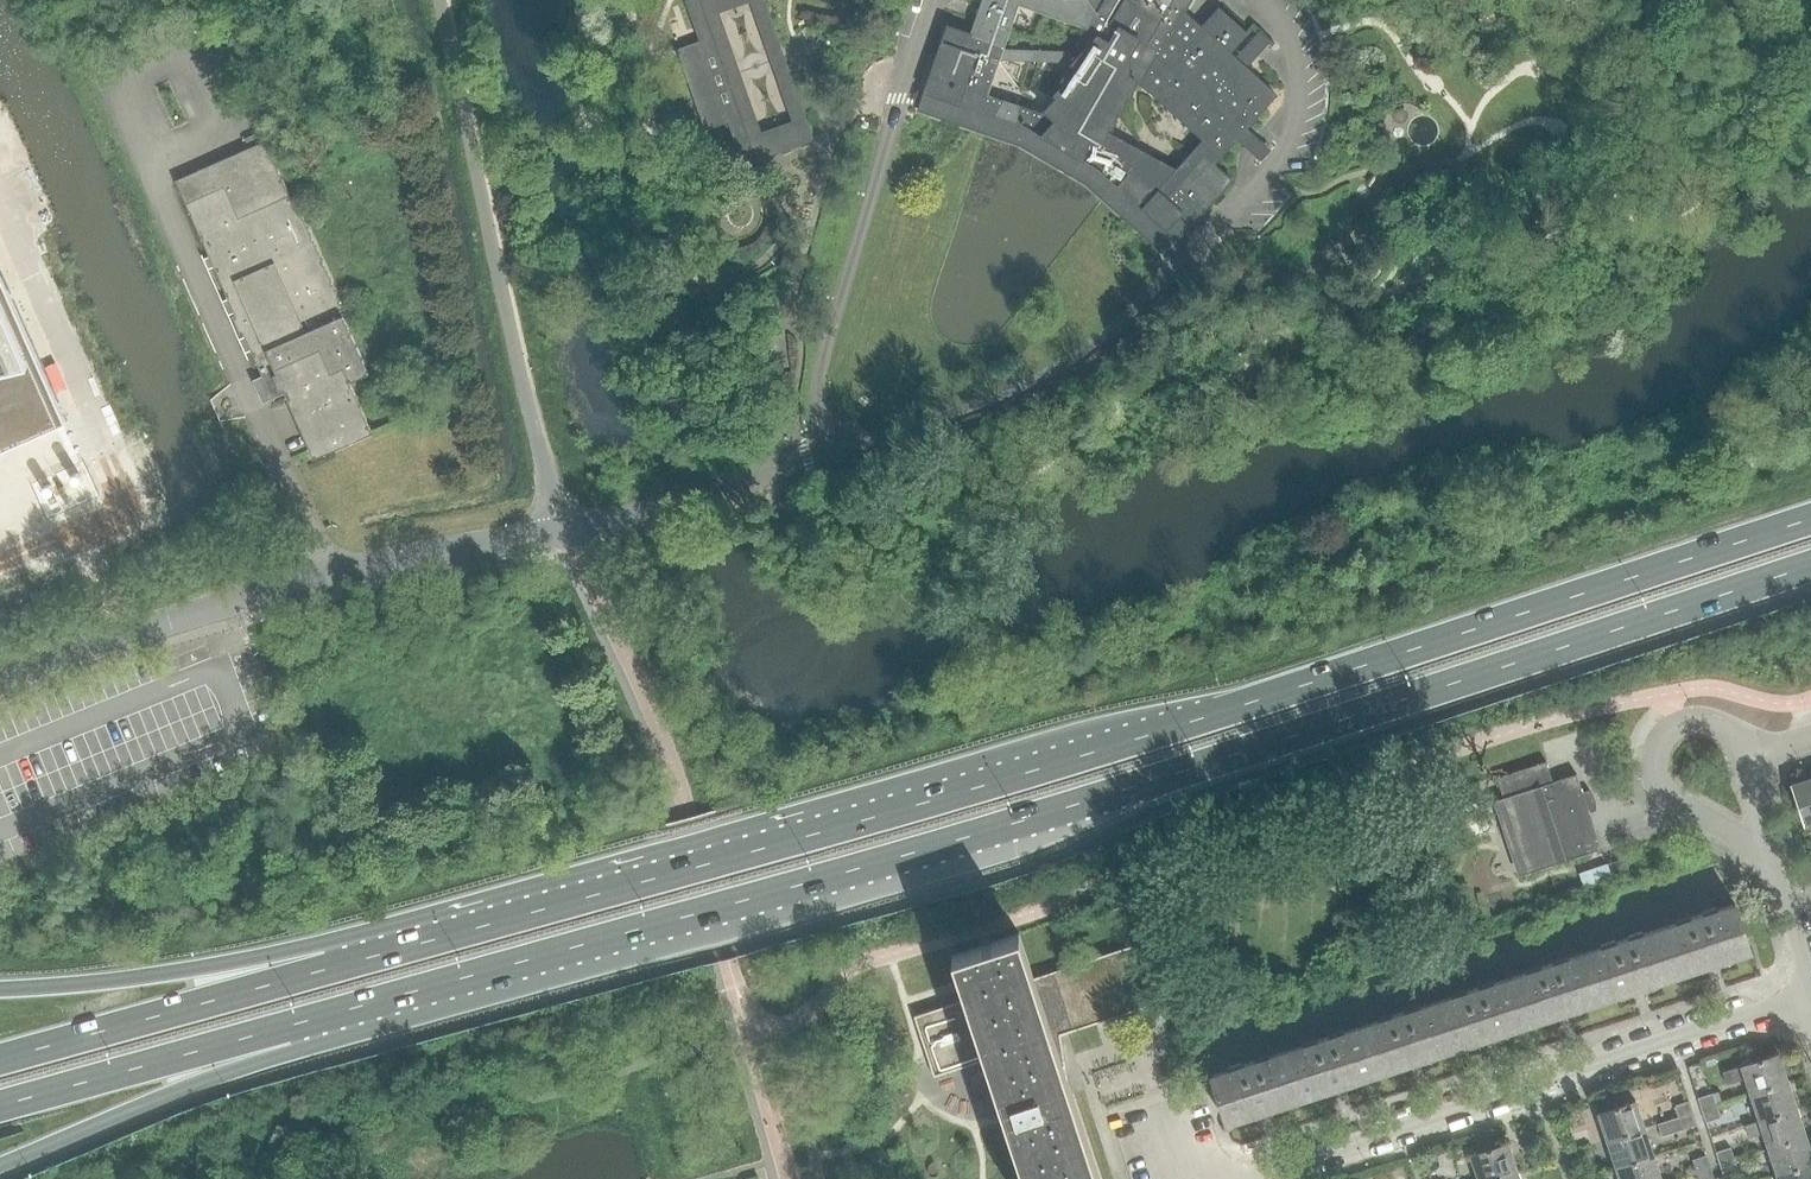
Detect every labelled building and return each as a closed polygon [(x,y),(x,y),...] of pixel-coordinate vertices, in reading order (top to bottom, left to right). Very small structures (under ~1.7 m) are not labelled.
[(678,46),(706,127),(727,120),(742,164),(812,140),(784,56),(764,0),(686,0),(699,39),(678,46)] [(968,33),(945,25),(916,109),(982,131),(1018,144),(1084,182),(1105,201),(1164,253),(1168,248),(1191,223),(1202,210),(1229,180),(1212,164),(1273,95),(1229,55),(1248,33),(1239,26),(1218,7),(1199,28),(1184,45),(1170,32),(1189,0),(1104,0),(1096,13),(1095,14),(1092,9),(1086,0),(979,0),(968,33)] [(274,370),(290,407),(349,382),(368,373),(344,319),(347,317),(302,222),(264,141),(174,181),(234,315),(230,316),(239,336),(242,334),(261,376),(274,370)] [(72,433),(0,272),(0,465),(72,433)] [(372,441),(349,382),(290,407),(313,468),(372,441)] [(1587,812),(1594,810),(1594,807),(1594,804),(1594,802),(1593,799),(1592,796),(1591,794),(1589,792),(1587,789),(1581,792),(1575,774),(1535,787),(1528,767),(1495,778),(1502,797),(1497,799),(1521,874),(1599,848),(1587,812)] [(1810,821),(1810,777),(1790,784),(1803,824),(1810,821)] [(1606,863),(1578,873),(1582,887),(1611,877),(1606,863)] [(1657,927),(1673,975),(1748,951),(1732,902),(1657,927)] [(1582,951),(1598,1000),(1673,975),(1657,927),(1582,951)] [(913,1016),(925,1053),(933,1076),(945,1072),(961,1067),(981,1061),(984,1059),(993,1087),(1005,1083),(1015,1111),(1003,1115),(1024,1178),(1099,1178),(1067,1080),(1059,1035),(1044,1040),(1024,980),(1032,977),(1017,933),(1010,936),(951,955),(966,999),(962,1000),(944,1006),(913,1016)] [(1032,977),(1024,980),(1044,1040),(1059,1035),(1072,1030),(1154,1003),(1156,1002),(1136,943),(1080,961),(1032,977)] [(1507,976),(1523,1024),(1598,1000),(1582,951),(1507,976)] [(1433,1000),(1448,1049),(1523,1024),(1507,976),(1433,1000)] [(1374,1073),(1448,1049),(1433,1000),(1358,1024),(1374,1073)] [(1283,1049),(1299,1098),(1374,1073),(1358,1024),(1283,1049)] [(1299,1098),(1283,1049),(1208,1073),(1224,1122),(1299,1098)] [(1778,1054),(1740,1066),(1722,1072),(1726,1083),(1744,1078),(1749,1093),(1787,1080),(1778,1054)] [(1787,1080),(1749,1093),(1757,1120),(1796,1107),(1787,1080)] [(1698,1098),(1702,1110),(1717,1105),(1713,1093),(1698,1098)] [(1597,1113),(1606,1140),(1642,1128),(1633,1101),(1597,1113)] [(1692,1112),(1688,1101),(1673,1105),(1677,1117),(1692,1112)] [(1721,1117),(1717,1105),(1702,1110),(1705,1122),(1721,1117)] [(1762,1133),(1766,1147),(1805,1135),(1796,1107),(1757,1120),(1744,1124),(1748,1138),(1762,1133)] [(1692,1112),(1677,1117),(1667,1120),(1671,1133),(1696,1125),(1692,1112)] [(1606,1140),(1615,1167),(1651,1155),(1642,1128),(1606,1140)] [(1766,1147),(1775,1175),(1810,1163),(1810,1154),(1805,1135),(1766,1147)] [(1476,1178),(1489,1178),(1515,1171),(1506,1142),(1468,1155),(1476,1178)] [(1715,1152),(1719,1164),(1734,1159),(1730,1147),(1715,1152)] [(1651,1155),(1615,1167),(1619,1178),(1659,1178),(1651,1155)] [(1695,1171),(1710,1167),(1706,1155),(1691,1160),(1695,1171)] [(1738,1171),(1734,1159),(1719,1164),(1723,1176),(1738,1171)] [(1777,1178),(1810,1178),(1810,1163),(1775,1175),(1777,1178)] [(1695,1171),(1697,1178),(1712,1178),(1713,1178),(1710,1167),(1695,1171)] [(1515,1171),(1489,1178),(1518,1178),(1515,1171)]
